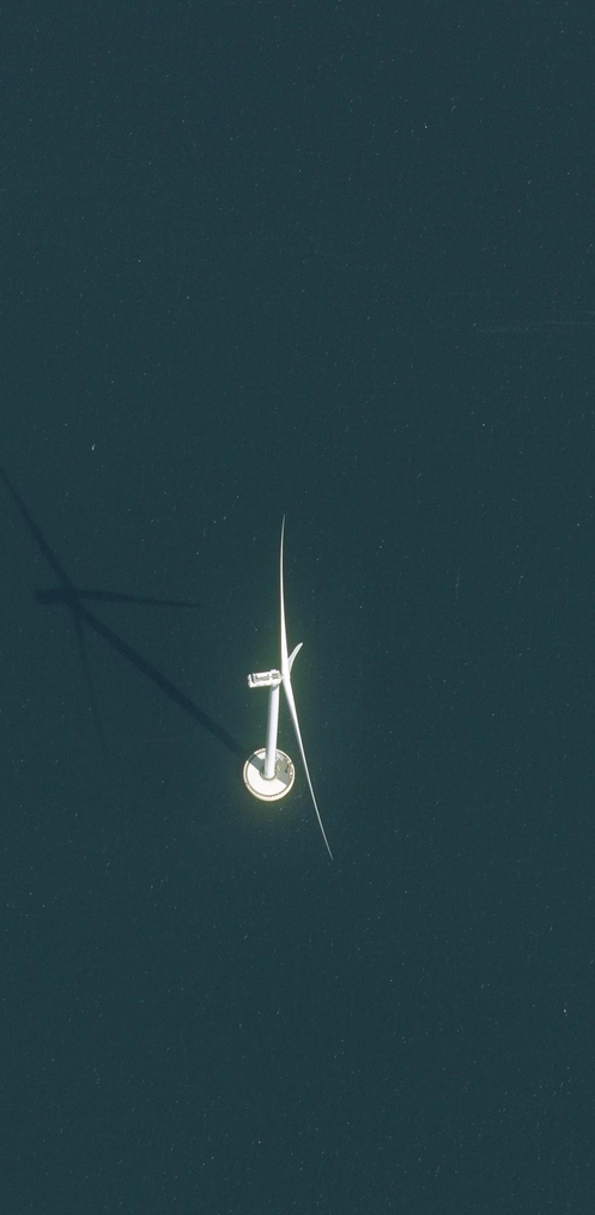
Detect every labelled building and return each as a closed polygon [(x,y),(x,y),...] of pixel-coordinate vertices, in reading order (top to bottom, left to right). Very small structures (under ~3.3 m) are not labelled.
[(273,777),(273,776),(273,775),(272,774),(271,773),(270,772),(269,772),(268,772),(267,772),(266,772),(266,773),(265,773),(264,774),(264,775),(263,775),(263,776),(263,777),(263,778),(263,779),(264,780),(265,781),(266,782),(267,782),(268,782),(269,782),(270,782),(271,782),(271,781),(272,781),(273,780),(273,779),(273,778),(273,777)]
